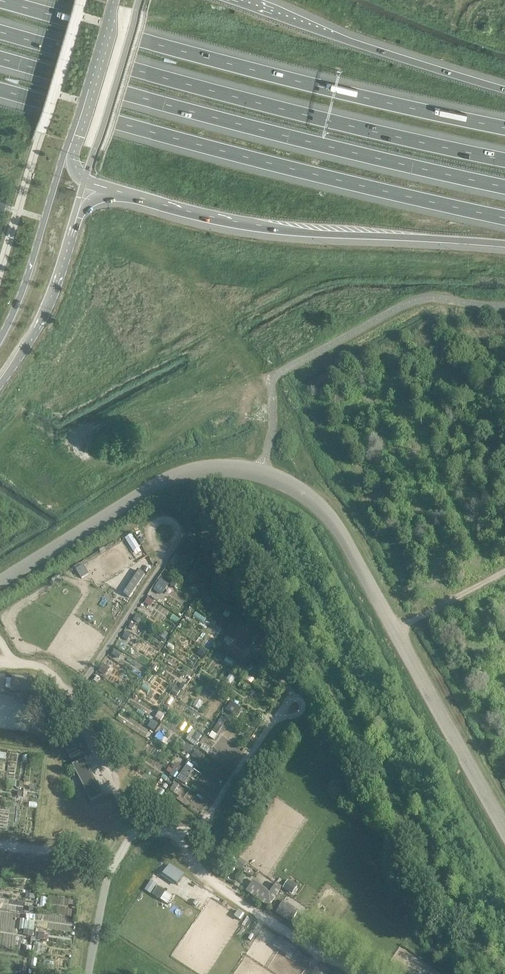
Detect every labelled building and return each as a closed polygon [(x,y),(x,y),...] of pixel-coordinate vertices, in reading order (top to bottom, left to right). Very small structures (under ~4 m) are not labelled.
[(132,534),(126,538),(134,551),(140,547),(132,534)] [(139,570),(124,593),(130,597),(145,574),(139,570)] [(31,677),(12,675),(10,690),(16,691),(17,686),(29,688),(31,677)] [(103,796),(84,761),(73,767),(92,802),(103,796)] [(161,876),(175,886),(183,874),(168,865),(161,876)] [(252,883),(246,891),(268,908),(276,898),(275,897),(281,888),(276,885),(268,895),(252,883)] [(282,902),(276,912),(292,922),(298,913),(282,902)] [(319,962),(312,973),(326,973),(329,969),(319,962)]
